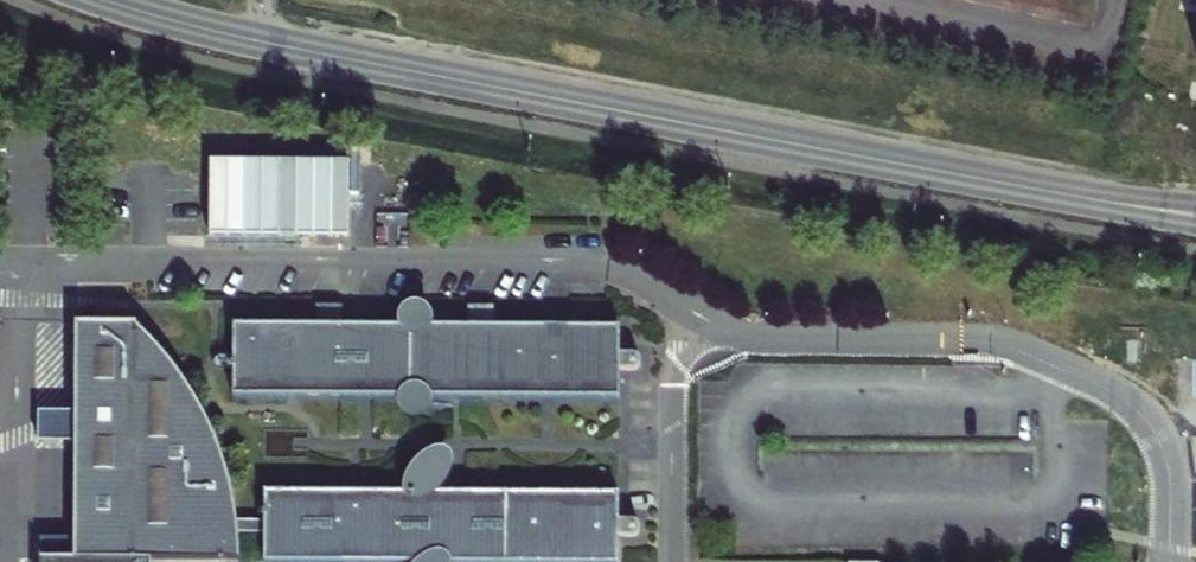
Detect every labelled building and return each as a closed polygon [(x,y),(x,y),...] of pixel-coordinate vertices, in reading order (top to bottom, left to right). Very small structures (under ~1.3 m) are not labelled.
[(1173,51),(1195,55),(1195,0),(1182,0),(1173,51)] [(611,339),(612,311),(527,310),(501,310),(337,309),(311,309),(226,309),(226,393),(611,396),(611,368),(627,368),(628,368),(629,367),(630,367),(631,367),(632,366),(633,366),(634,365),(635,364),(636,363),(637,362),(637,361),(638,360),(638,359),(639,359),(639,358),(639,356),(639,354),(640,353),(639,351),(639,349),(639,348),(638,347),(637,346),(637,345),(636,344),(636,343),(635,343),(634,342),(633,341),(632,341),(631,340),(629,339),(628,339),(627,339),(626,339),(625,339),(611,339)] [(237,528),(237,525),(236,522),(236,519),(235,516),(235,512),(235,510),(234,507),(234,504),(233,501),(233,498),(232,495),(231,492),(231,489),(230,486),(229,483),(229,480),(228,477),(227,474),(226,471),(225,468),(225,465),(224,462),(223,460),(222,457),(221,454),(220,451),(219,448),(218,445),(217,442),(216,440),(215,437),(214,434),(212,431),(211,428),(210,426),(209,423),(208,420),(206,417),(205,415),(204,412),(202,409),(201,406),(200,404),(198,401),(197,398),(195,396),(194,393),(192,390),(191,388),(189,385),(187,383),(186,380),(184,378),(182,375),(181,373),(179,370),(177,368),(176,365),(174,363),(172,360),(170,358),(168,355),(167,353),(165,351),(163,348),(161,346),(159,344),(157,341),(155,339),(153,337),(151,334),(149,332),(147,330),(145,328),(143,326),(140,324),(138,321),(136,319),(134,317),(72,319),(71,408),(71,438),(70,553),(37,552),(36,561),(236,561),(236,555),(239,555),(238,552),(238,549),(238,546),(238,543),(238,540),(238,537),(238,534),(237,531),(237,528)] [(615,516),(615,489),(433,485),(398,485),(259,483),(258,512),(258,525),(258,555),(614,561),(614,533),(635,533),(637,533),(639,532),(641,531),(642,529),(643,528),(643,526),(643,524),(643,522),(642,520),(641,519),(639,517),(637,516),(635,516),(615,516)] [(258,525),(258,512),(235,512),(235,516),(236,519),(236,522),(237,525),(258,525)]
